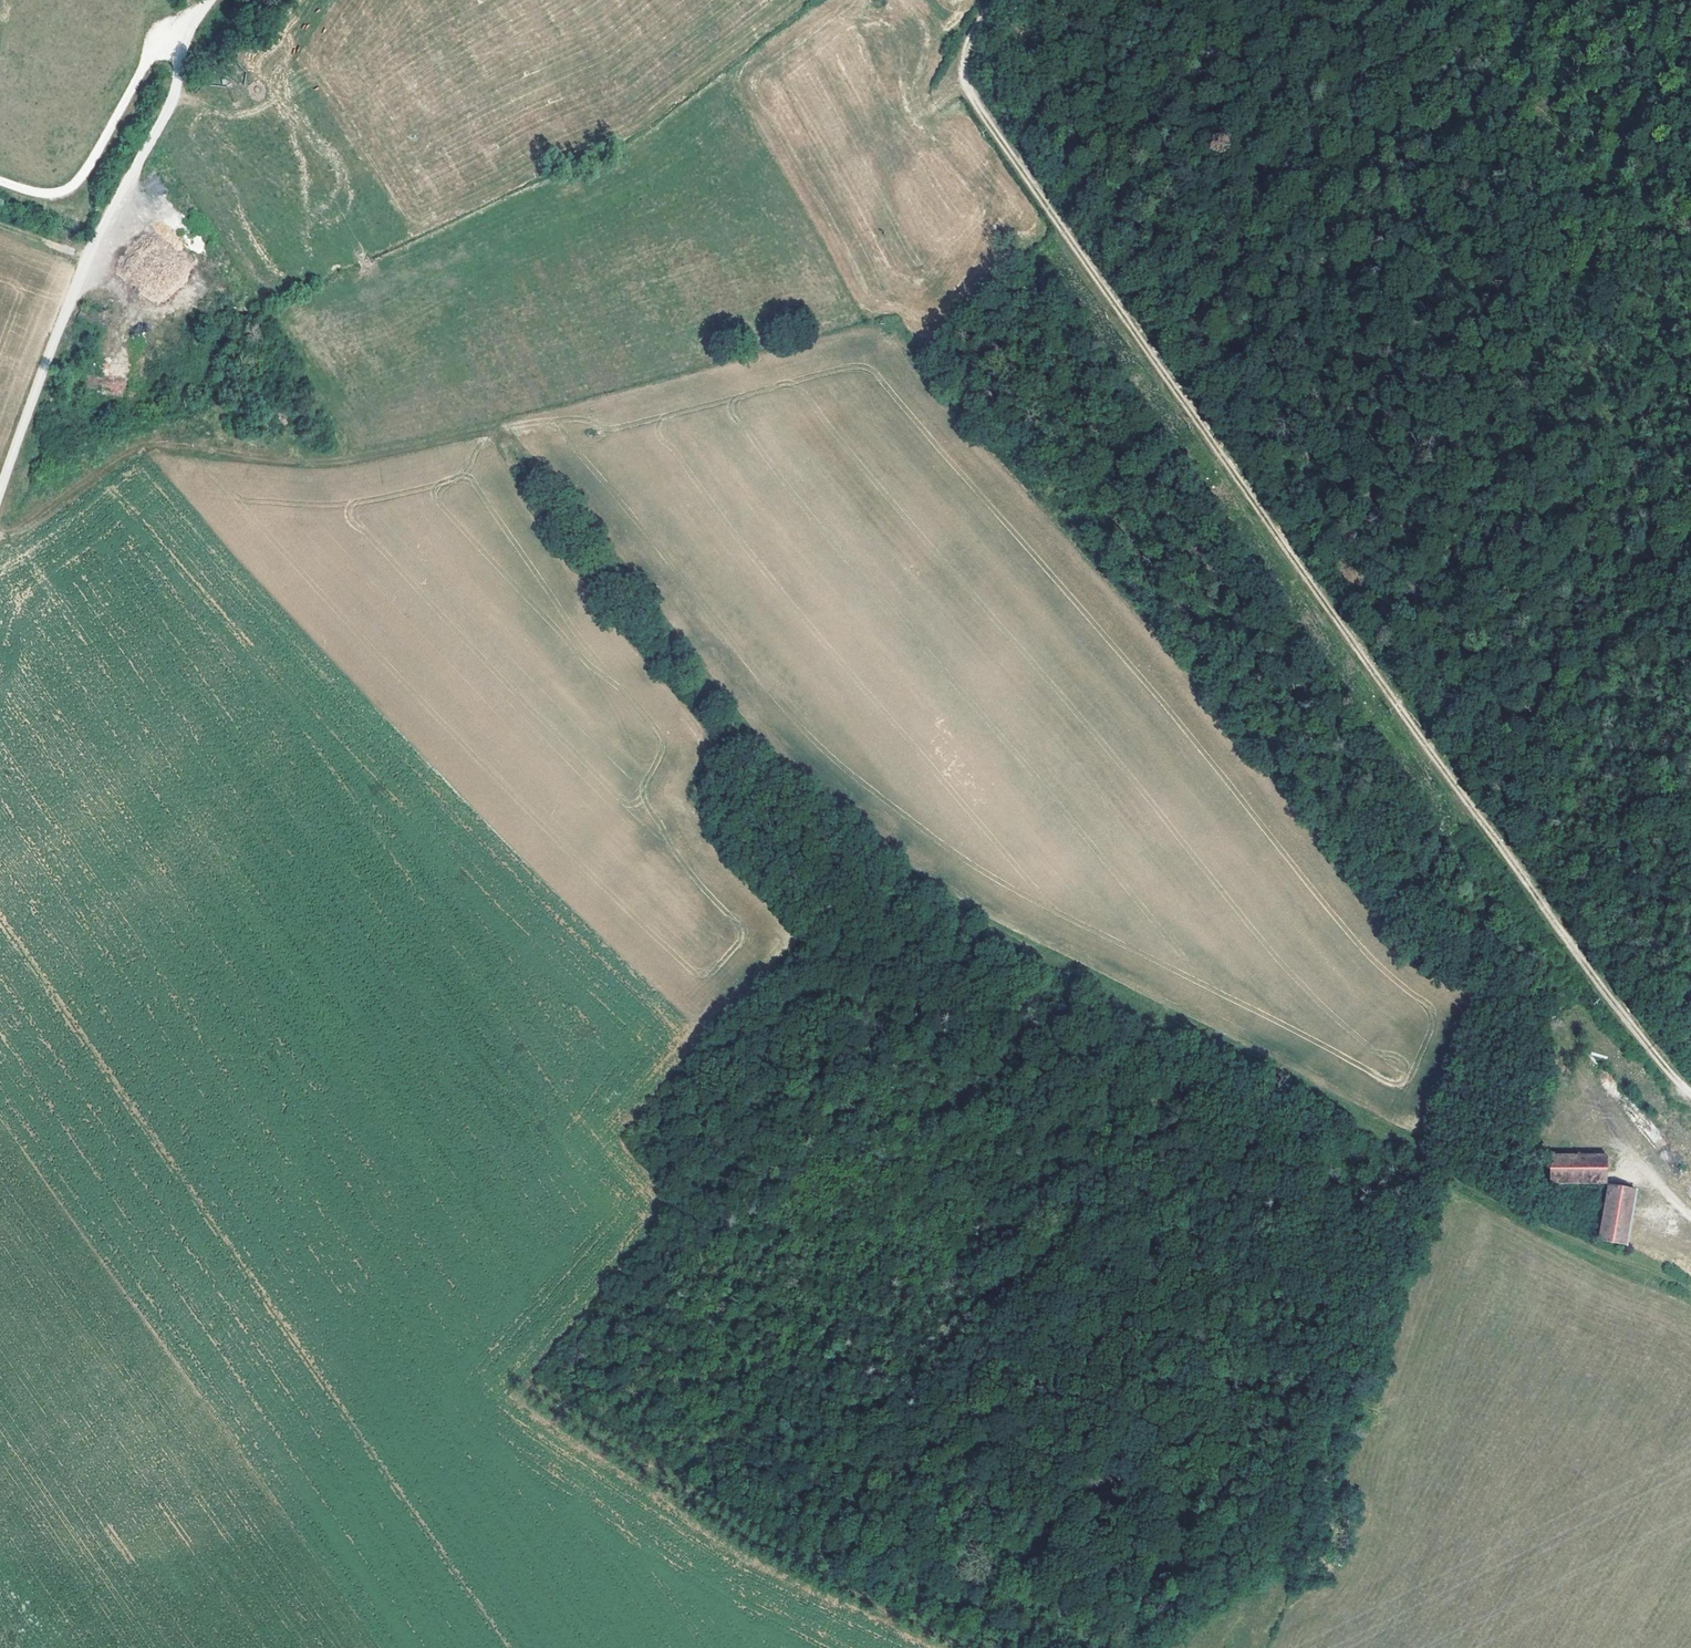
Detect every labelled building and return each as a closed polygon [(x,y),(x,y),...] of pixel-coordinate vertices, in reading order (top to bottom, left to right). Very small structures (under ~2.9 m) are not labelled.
[(1604,1141),(1549,1142),(1550,1169),(1605,1168),(1604,1141)] [(1600,1225),(1628,1229),(1635,1175),(1607,1172),(1600,1225)]
